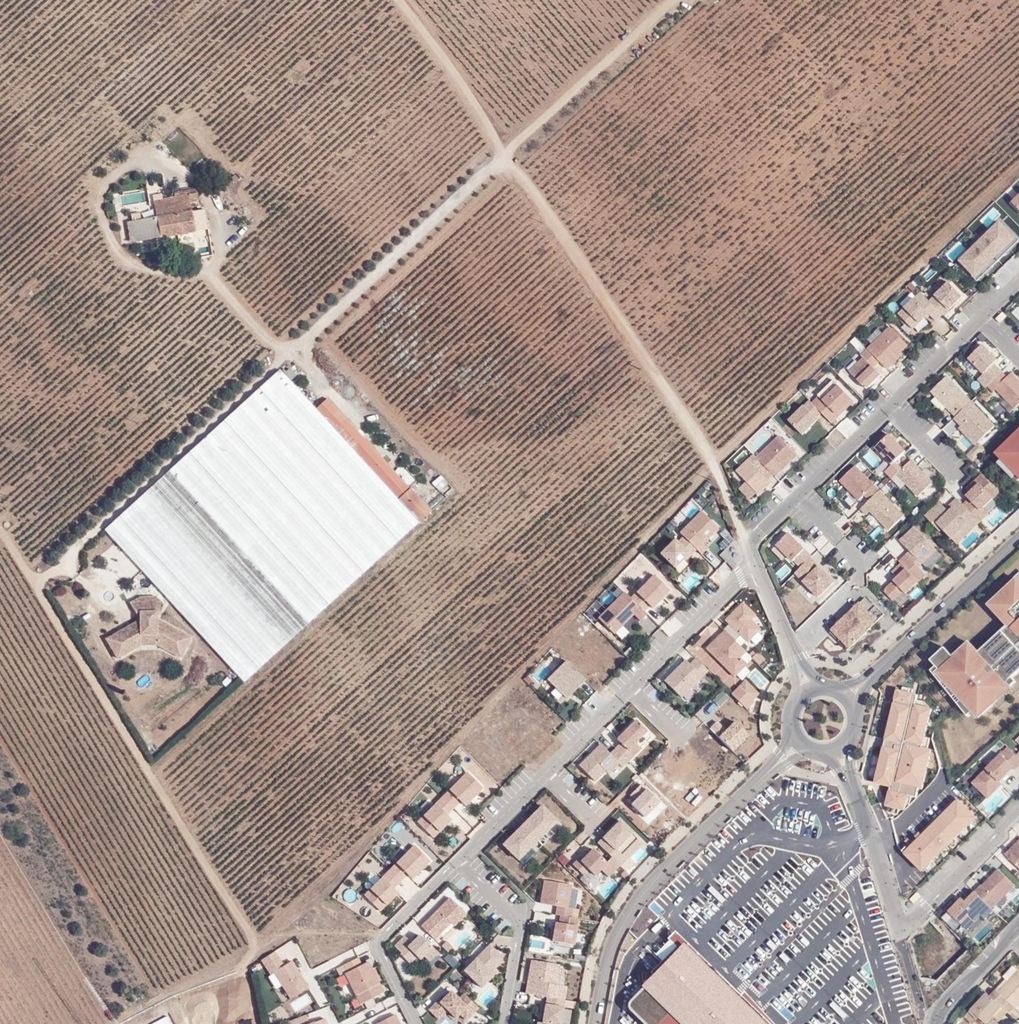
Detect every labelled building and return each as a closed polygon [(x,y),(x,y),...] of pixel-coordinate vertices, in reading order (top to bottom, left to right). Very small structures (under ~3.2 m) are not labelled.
[(213,167),(207,159),(203,162),(206,166),(210,170),(213,167)] [(195,170),(198,174),(206,166),(203,162),(195,170)] [(121,194),(121,203),(147,201),(146,192),(121,194)] [(131,242),(194,231),(189,201),(188,195),(154,201),(155,211),(156,218),(146,220),(128,223),(131,242)] [(155,211),(146,212),(146,220),(156,218),(155,211)] [(976,274),(1016,234),(999,217),(958,258),(976,274)] [(935,294),(929,299),(943,314),(949,309),(948,307),(964,294),(949,278),(934,292),(935,294)] [(921,290),(914,295),(929,312),(935,320),(943,314),(929,299),(921,290)] [(903,305),(904,306),(897,312),(913,328),(919,321),(929,312),(914,295),(903,305)] [(890,325),(868,347),(881,361),(887,368),(903,352),(902,351),(908,344),(890,325)] [(983,343),(968,357),(983,371),(998,358),(983,343)] [(868,347),(862,353),(865,356),(874,366),(881,361),(868,347)] [(865,356),(849,370),(866,388),(881,373),(874,366),(865,356)] [(995,362),(977,378),(986,386),(1002,371),(995,362)] [(292,379),(296,376),(289,368),(285,371),(292,379)] [(279,370),(182,459),(105,530),(200,634),(244,682),(366,570),(419,522),(398,499),(410,488),(327,398),(315,409),(279,370)] [(1002,371),(986,386),(992,391),(995,389),(1007,376),(1002,371)] [(1007,376),(995,389),(1006,398),(1001,403),(1010,411),(1018,402),(1018,379),(1011,371),(1007,376)] [(947,375),(930,390),(949,410),(966,395),(947,375)] [(838,383),(822,397),(836,412),(851,397),(838,383)] [(822,397),(819,395),(813,401),(831,422),(855,400),(851,397),(836,412),(822,397)] [(966,395),(949,410),(962,424),(959,427),(975,443),(995,424),(966,395)] [(818,417),(805,404),(789,421),(801,434),(818,417)] [(939,445),(948,434),(935,423),(926,434),(939,445)] [(993,449),(1000,456),(998,459),(1018,480),(1018,424),(993,449)] [(905,447),(890,433),(875,448),(890,461),(905,447)] [(779,434),(757,455),(775,474),(776,475),(798,453),(779,434)] [(754,454),(748,459),(768,479),(775,474),(757,455),(754,454)] [(902,467),(892,478),(902,488),(907,484),(918,496),(934,480),(912,458),(902,467)] [(748,459),(736,471),(746,481),(755,491),(758,494),(771,482),(768,479),(748,459)] [(902,467),(896,461),(886,472),(892,478),(902,467)] [(874,483),(856,465),(840,481),(858,499),(864,494),(874,483)] [(981,472),(963,491),(968,496),(980,507),(982,505),(1000,491),(981,472)] [(438,491),(448,484),(440,474),(431,481),(438,491)] [(755,491),(746,481),(740,487),(750,497),(755,491)] [(904,513),(874,483),(864,494),(870,500),(860,508),(867,515),(870,512),(888,530),(904,513)] [(419,522),(431,510),(410,488),(398,499),(419,522)] [(945,507),(939,501),(924,514),(940,531),(943,528),(956,544),(989,513),(982,505),(980,507),(968,496),(962,502),(956,497),(945,507)] [(703,542),(718,527),(701,510),(678,531),(701,553),(707,547),(703,542)] [(913,525),(900,539),(910,549),(922,562),(936,549),(913,525)] [(789,530),(776,542),(791,559),(804,547),(789,530)] [(723,548),(734,540),(728,532),(717,540),(723,548)] [(688,550),(673,536),(658,548),(674,566),(688,550)] [(804,547),(791,559),(799,567),(810,556),(812,554),(804,547)] [(922,562),(910,549),(899,559),(901,561),(919,579),(920,580),(927,574),(918,567),(923,563),(922,562)] [(795,572),(802,579),(818,563),(810,556),(799,567),(795,572)] [(919,579),(901,561),(892,571),(896,575),(892,580),(893,581),(903,590),(905,592),(919,579)] [(675,576),(685,591),(704,579),(694,563),(675,576)] [(802,579),(818,596),(835,580),(818,563),(802,579)] [(653,573),(648,578),(664,594),(669,589),(653,573)] [(648,578),(635,590),(650,604),(651,605),(664,594),(648,578)] [(1018,580),(990,605),(1008,625),(978,653),(973,647),(957,661),(954,657),(945,647),(931,660),(936,666),(947,677),(944,680),(962,700),(967,706),(968,705),(974,711),(979,717),(993,704),(989,700),(1007,683),(1018,672),(1018,581),(1018,580)] [(903,590),(893,581),(883,589),(893,599),(903,590)] [(635,590),(629,596),(644,610),(650,604),(635,590)] [(624,591),(598,617),(613,632),(633,615),(638,619),(647,612),(644,610),(629,596),(624,591)] [(755,613),(741,601),(725,618),(748,641),(760,627),(750,619),(755,613)] [(860,601),(830,629),(847,648),(878,619),(860,601)] [(140,614),(141,622),(106,640),(118,661),(140,649),(156,649),(179,659),(191,639),(157,621),(157,613),(140,614)] [(734,676),(746,662),(740,657),(746,652),(723,630),(705,647),(734,676)] [(954,657),(957,661),(973,647),(969,643),(954,657)] [(750,656),(759,664),(764,658),(755,650),(750,656)] [(695,657),(688,663),(702,676),(708,670),(695,657)] [(585,676),(565,658),(540,683),(555,699),(560,693),(566,697),(585,676)] [(688,663),(683,658),(663,679),(681,697),(702,676),(688,663)] [(942,682),(944,680),(947,677),(936,666),(931,670),(942,682)] [(760,693),(745,679),(730,692),(746,707),(760,693)] [(1007,683),(989,700),(993,704),(1011,687),(1007,683)] [(974,711),(968,705),(967,706),(962,700),(958,704),(963,709),(969,716),(974,711)] [(566,721),(577,710),(568,702),(558,713),(566,721)] [(635,717),(617,734),(623,739),(629,745),(634,740),(646,729),(635,717)] [(724,728),(716,720),(709,727),(730,747),(747,732),(735,719),(724,728)] [(636,741),(641,746),(653,734),(647,729),(636,741)] [(629,745),(623,739),(615,747),(629,760),(642,748),(634,740),(629,745)] [(599,742),(579,764),(594,780),(605,771),(609,773),(619,762),(608,752),(599,742)] [(1002,753),(1014,766),(1016,768),(1018,765),(1018,756),(1014,751),(1008,746),(1002,753)] [(615,747),(608,752),(619,762),(622,766),(629,760),(615,747)] [(986,767),(999,780),(1014,766),(1002,753),(1000,751),(984,766),(986,767)] [(986,767),(969,782),(986,798),(1002,783),(999,780),(986,767)] [(467,771),(460,776),(477,792),(482,788),(467,771)] [(449,789),(461,802),(464,804),(477,792),(460,776),(459,775),(447,787),(449,789)] [(449,789),(435,803),(448,816),(461,802),(449,789)] [(421,815),(439,830),(450,819),(448,816),(435,803),(434,801),(421,815)] [(541,802),(501,843),(518,857),(557,818),(541,802)] [(439,830),(421,815),(415,821),(432,837),(439,830)] [(632,829),(619,817),(597,842),(614,858),(602,869),(608,875),(642,841),(638,837),(621,854),(615,847),(632,829)] [(456,824),(468,834),(473,828),(462,818),(456,824)] [(1005,852),(1018,867),(1018,841),(1005,852)] [(415,844),(407,850),(424,865),(429,860),(415,844)] [(606,861),(592,846),(579,858),(589,869),(594,874),(606,861)] [(396,862),(407,874),(410,877),(424,865),(407,850),(406,849),(394,860),(396,862)] [(579,858),(577,857),(571,862),(583,875),(589,869),(579,858)] [(407,874),(396,862),(385,873),(396,885),(407,874)] [(1016,884),(999,869),(977,891),(994,907),(1016,884)] [(367,885),(369,888),(386,905),(398,891),(381,874),(367,885)] [(591,882),(607,896),(618,883),(612,878),(607,883),(597,875),(591,882)] [(571,884),(544,878),(539,902),(557,905),(567,906),(571,884)] [(369,888),(363,894),(381,911),(386,905),(369,888)] [(964,899),(960,895),(947,909),(960,919),(969,912),(975,919),(981,913),(985,918),(996,908),(994,907),(977,891),(974,889),(964,899)] [(449,896),(421,924),(435,939),(450,922),(453,925),(466,913),(449,896)] [(421,923),(434,907),(429,903),(416,919),(421,923)] [(567,906),(557,905),(555,914),(578,917),(580,908),(567,906)] [(577,924),(578,917),(555,914),(554,921),(577,924)] [(577,924),(554,921),(551,940),(572,944),(577,924)] [(986,923),(974,936),(980,941),(992,928),(986,923)] [(431,945),(418,933),(410,941),(406,944),(417,956),(419,957),(422,954),(431,945)] [(406,944),(410,941),(403,935),(394,945),(400,952),(401,955),(408,962),(417,956),(406,944)] [(453,946),(446,940),(441,944),(448,951),(453,946)] [(489,943),(475,957),(491,971),(501,962),(502,955),(489,943)] [(431,945),(422,954),(429,959),(438,951),(431,945)] [(442,959),(452,965),(456,958),(446,952),(442,959)] [(263,963),(270,973),(273,971),(283,964),(277,954),(263,963)] [(475,957),(474,956),(462,968),(481,985),(493,973),(491,971),(475,957)] [(358,957),(336,969),(339,975),(344,972),(361,964),(358,957)] [(559,963),(530,959),(524,992),(564,998),(566,985),(556,983),(559,963)] [(283,964),(273,971),(289,999),(308,986),(291,960),(283,964)] [(361,964),(344,972),(359,1003),(383,990),(368,961),(361,964)] [(1006,979),(997,989),(1000,992),(1018,971),(1018,970),(1013,966),(1003,976),(1006,979)] [(997,989),(990,996),(995,1001),(1002,1007),(1007,1012),(1009,1013),(1018,1002),(1018,971),(1000,992),(997,989)] [(449,989),(427,1009),(436,1018),(446,1011),(454,1017),(458,1014),(467,1005),(458,996),(449,989)] [(463,991),(458,996),(467,1005),(458,1014),(466,1020),(478,1007),(463,991)] [(1002,1007),(995,1001),(990,996),(987,993),(969,1012),(977,1020),(979,1017),(986,1023),(993,1016),(1002,1007)] [(544,1002),(540,1023),(559,1023),(562,1004),(544,1002)] [(157,1023),(172,1023),(181,1020),(175,1005),(153,1014),(157,1023)] [(993,1016),(999,1021),(1007,1012),(1002,1007),(993,1016)] [(973,1023),(977,1020),(969,1012),(965,1016),(973,1023)] [(287,1020),(289,1023),(316,1023),(315,1021),(314,1019),(308,1021),(305,1014),(287,1020)] [(376,1023),(401,1023),(396,1014),(376,1023)]
